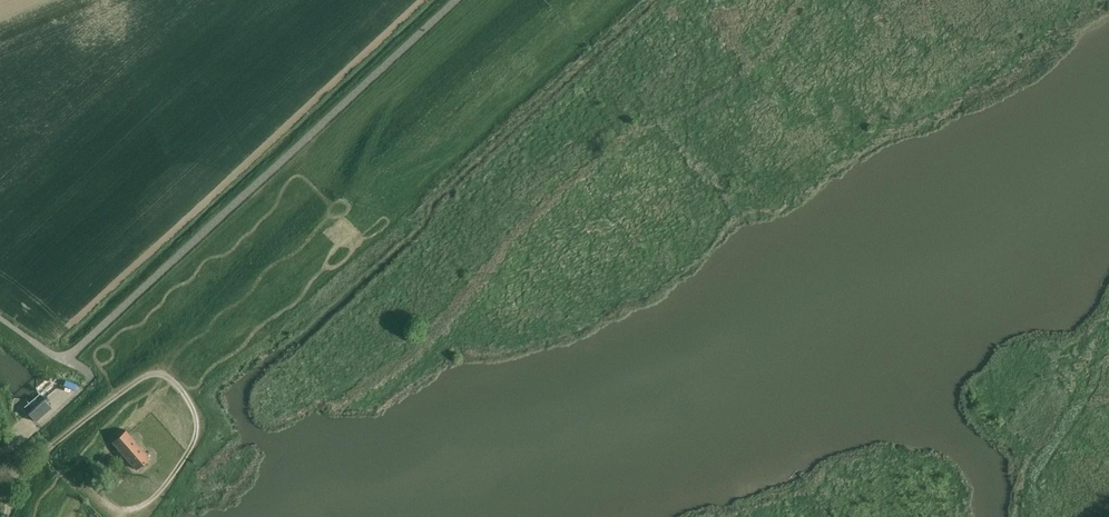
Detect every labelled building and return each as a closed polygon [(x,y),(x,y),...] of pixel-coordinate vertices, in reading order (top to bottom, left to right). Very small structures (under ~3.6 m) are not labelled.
[(44,400),(43,401),(28,414),(35,422),(51,408),(44,400)] [(125,430),(111,442),(135,468),(149,457),(125,430)] [(126,477),(116,466),(106,474),(116,485),(126,477)]
